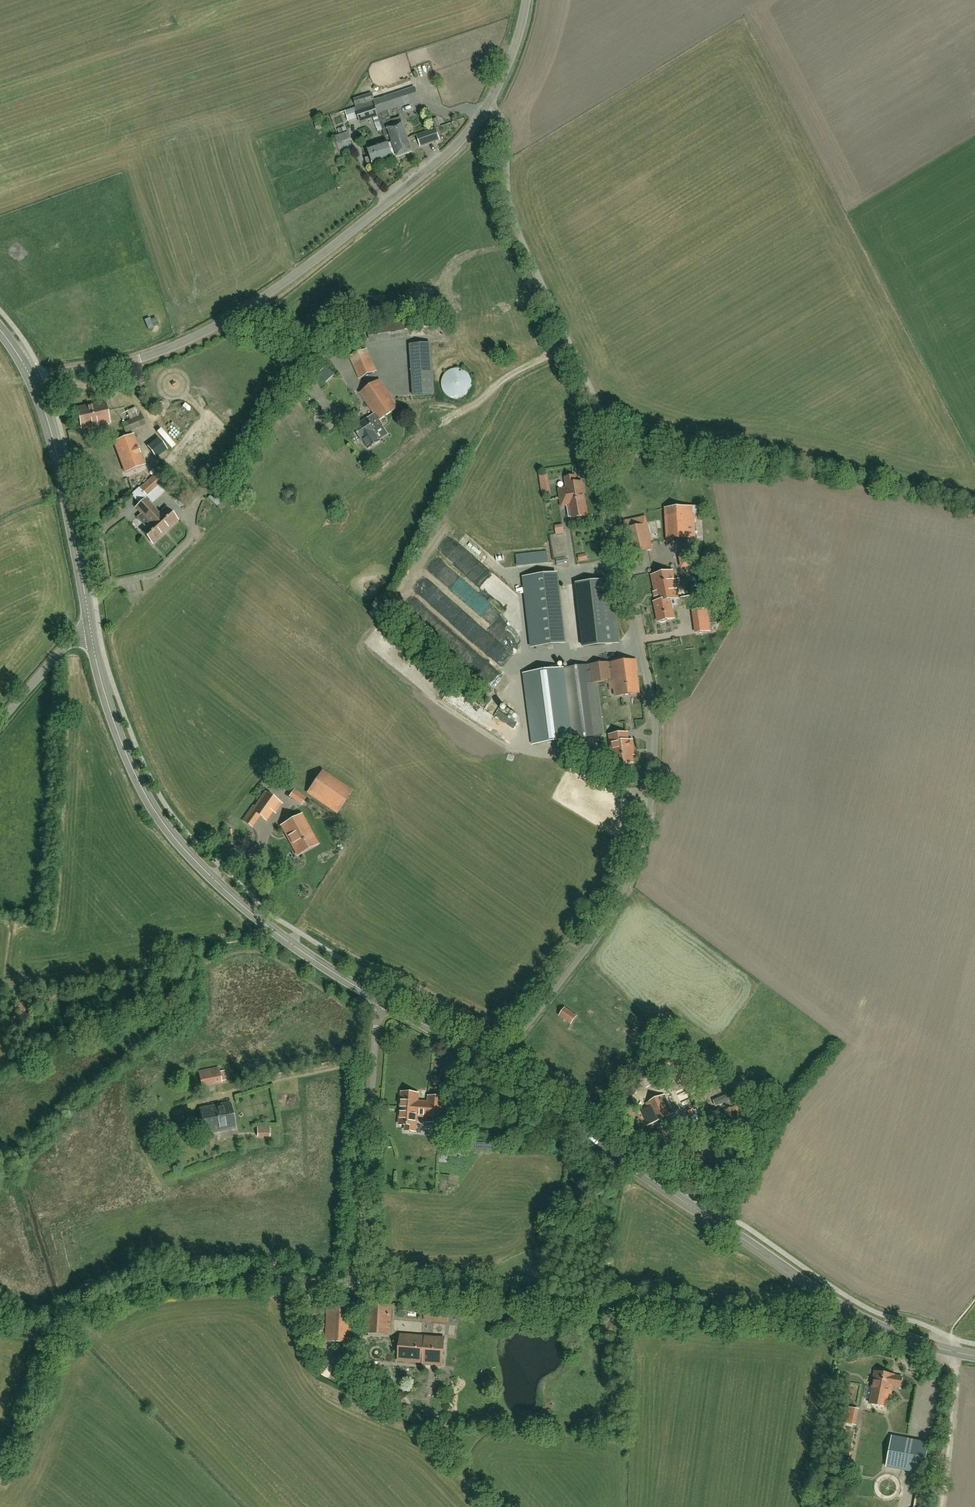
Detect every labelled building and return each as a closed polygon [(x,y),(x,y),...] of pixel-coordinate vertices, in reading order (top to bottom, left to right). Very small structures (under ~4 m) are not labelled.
[(390,118),(388,110),(418,100),(414,87),(374,101),(375,105),(374,105),(377,113),(378,113),(379,113),(384,129),(383,130),(387,142),(387,141),(389,146),(408,140),(402,123),(389,128),(386,119),(390,118)] [(379,115),(378,113),(377,113),(374,105),(375,105),(374,101),(372,102),(372,100),(374,100),(372,94),(354,99),(356,106),(355,107),(360,122),(379,115)] [(410,117),(403,119),(407,131),(414,129),(410,117)] [(436,129),(417,135),(421,146),(439,140),(436,129)] [(389,146),(393,159),(412,152),(408,140),(389,146)] [(373,165),(393,159),(389,146),(387,141),(387,142),(368,148),(371,157),(366,159),(368,167),(373,165)] [(438,368),(436,340),(405,341),(407,370),(438,368)] [(350,357),(360,379),(377,371),(366,349),(350,357)] [(428,415),(447,401),(430,379),(426,382),(416,368),(388,388),(415,425),(428,415)] [(471,390),(471,389),(472,387),(472,384),(472,381),(472,379),(470,376),(469,375),(467,372),(466,371),(464,370),(461,369),(459,368),(455,368),(452,369),(450,369),(448,371),(446,373),(444,374),(443,376),(442,378),(441,382),(441,384),(441,386),(442,388),(443,390),(444,393),(446,395),(447,396),(451,398),(454,399),(456,399),(459,399),(461,399),(463,398),(464,397),(467,396),(469,393),(471,390)] [(375,424),(378,422),(377,421),(379,420),(398,407),(379,379),(360,392),(375,415),(371,418),(375,424)] [(77,409),(81,429),(110,423),(105,402),(77,409)] [(121,424),(126,433),(146,424),(142,415),(139,416),(135,407),(126,411),(130,420),(121,424)] [(384,426),(379,420),(377,421),(378,422),(375,424),(371,418),(359,426),(360,428),(355,431),(362,441),(368,450),(381,441),(375,432),(383,427),(384,426)] [(132,436),(113,443),(125,472),(143,465),(132,436)] [(146,446),(156,458),(168,450),(158,437),(146,446)] [(157,474),(140,489),(140,488),(132,495),(140,505),(146,499),(147,498),(153,504),(170,489),(157,474)] [(541,484),(549,482),(547,475),(539,476),(541,484)] [(562,507),(567,506),(569,518),(572,517),(572,518),(587,516),(582,482),(576,483),(575,477),(565,478),(567,489),(559,490),(561,499),(562,507)] [(150,523),(141,530),(153,543),(177,520),(166,508),(159,514),(146,499),(140,505),(136,508),(150,523)] [(702,505),(664,507),(666,541),(696,539),(694,513),(702,512),(702,505)] [(624,520),(631,554),(652,549),(646,516),(624,520)] [(565,551),(563,530),(553,531),(555,551),(565,551)] [(690,560),(692,560),(691,554),(680,556),(682,567),(691,566),(690,560)] [(471,587),(442,561),(433,571),(470,603),(479,593),(471,587)] [(674,618),(670,600),(678,599),(676,590),(674,590),(672,581),(674,581),(672,572),(652,576),(658,602),(655,603),(658,621),(661,623),(665,622),(666,619),(674,618)] [(531,647),(557,644),(549,575),(523,578),(531,647)] [(484,595),(475,605),(514,639),(512,641),(514,642),(519,636),(511,629),(516,623),(484,595)] [(478,615),(485,623),(489,620),(482,612),(478,615)] [(707,616),(693,616),(693,630),(707,630),(707,616)] [(619,643),(617,628),(600,630),(602,645),(619,643)] [(640,693),(639,693),(637,671),(638,671),(636,660),(563,669),(525,674),(534,745),(603,736),(596,683),(613,680),(615,696),(640,693)] [(628,741),(627,733),(610,735),(613,766),(633,763),(631,750),(633,749),(632,741),(628,741)] [(305,789),(337,809),(351,787),(319,767),(305,789)] [(308,797),(305,795),(300,792),(296,789),(290,797),(295,800),(302,805),(308,797)] [(265,792),(254,808),(252,807),(242,821),(252,827),(259,816),(266,821),(279,802),(265,792)] [(318,844),(302,815),(294,819),(295,821),(290,824),(289,822),(282,826),(297,855),(318,844)] [(559,1016),(571,1025),(577,1016),(565,1007),(559,1016)] [(202,1086),(221,1082),(218,1069),(199,1073),(202,1086)] [(402,1093),(399,1125),(406,1125),(405,1131),(415,1131),(416,1115),(427,1116),(427,1122),(442,1123),(444,1098),(429,1097),(428,1104),(417,1103),(418,1094),(402,1093)] [(654,1122),(666,1117),(668,1122),(674,1120),(665,1096),(646,1104),(654,1122)] [(200,1109),(205,1134),(236,1128),(230,1103),(200,1109)] [(723,1111),(728,1126),(741,1120),(736,1107),(723,1111)] [(334,1302),(336,1340),(353,1339),(352,1302),(334,1302)] [(368,1306),(367,1332),(389,1333),(391,1307),(368,1306)] [(432,1316),(432,1319),(447,1321),(448,1309),(427,1308),(426,1316),(432,1316)] [(445,1337),(424,1336),(424,1338),(400,1336),(398,1360),(423,1362),(423,1364),(443,1365),(445,1337)] [(875,1372),(872,1388),(873,1388),(870,1404),(885,1407),(888,1394),(890,1394),(892,1386),(900,1388),(902,1377),(894,1376),(894,1375),(875,1372)] [(922,1474),(928,1443),(891,1436),(886,1467),(922,1474)] [(915,1506),(924,1506),(927,1492),(918,1490),(915,1506)]
